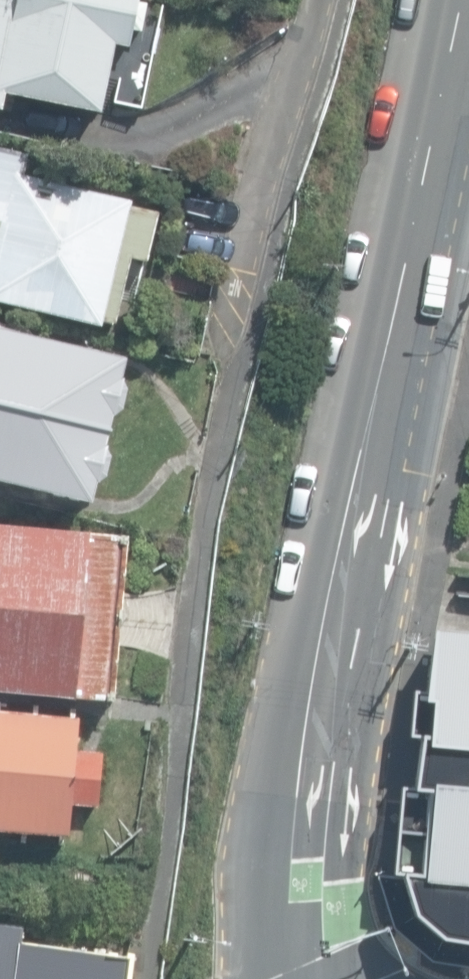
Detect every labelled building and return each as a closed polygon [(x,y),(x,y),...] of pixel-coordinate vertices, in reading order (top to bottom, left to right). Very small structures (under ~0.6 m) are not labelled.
[(97,109),(111,40),(124,43),(128,25),(137,27),(143,1),(137,0),(0,0),(0,93),(1,89),(97,109)] [(0,147),(0,302),(100,327),(101,321),(113,323),(130,258),(145,262),(158,212),(20,177),(26,154),(0,147)] [(108,429),(125,360),(0,330),(0,404),(108,429)] [(108,429),(0,404),(0,481),(89,502),(108,429)] [(111,700),(125,535),(0,524),(0,690),(111,700)] [(468,955),(468,629),(429,626),(413,789),(427,790),(424,830),(390,826),(386,869),(400,922),(438,950),(468,955)] [(67,837),(70,804),(96,806),(101,752),(76,750),(79,718),(0,711),(0,831),(67,837)] [(0,923),(0,978),(134,978),(127,961),(17,943),(19,926),(0,923)]
